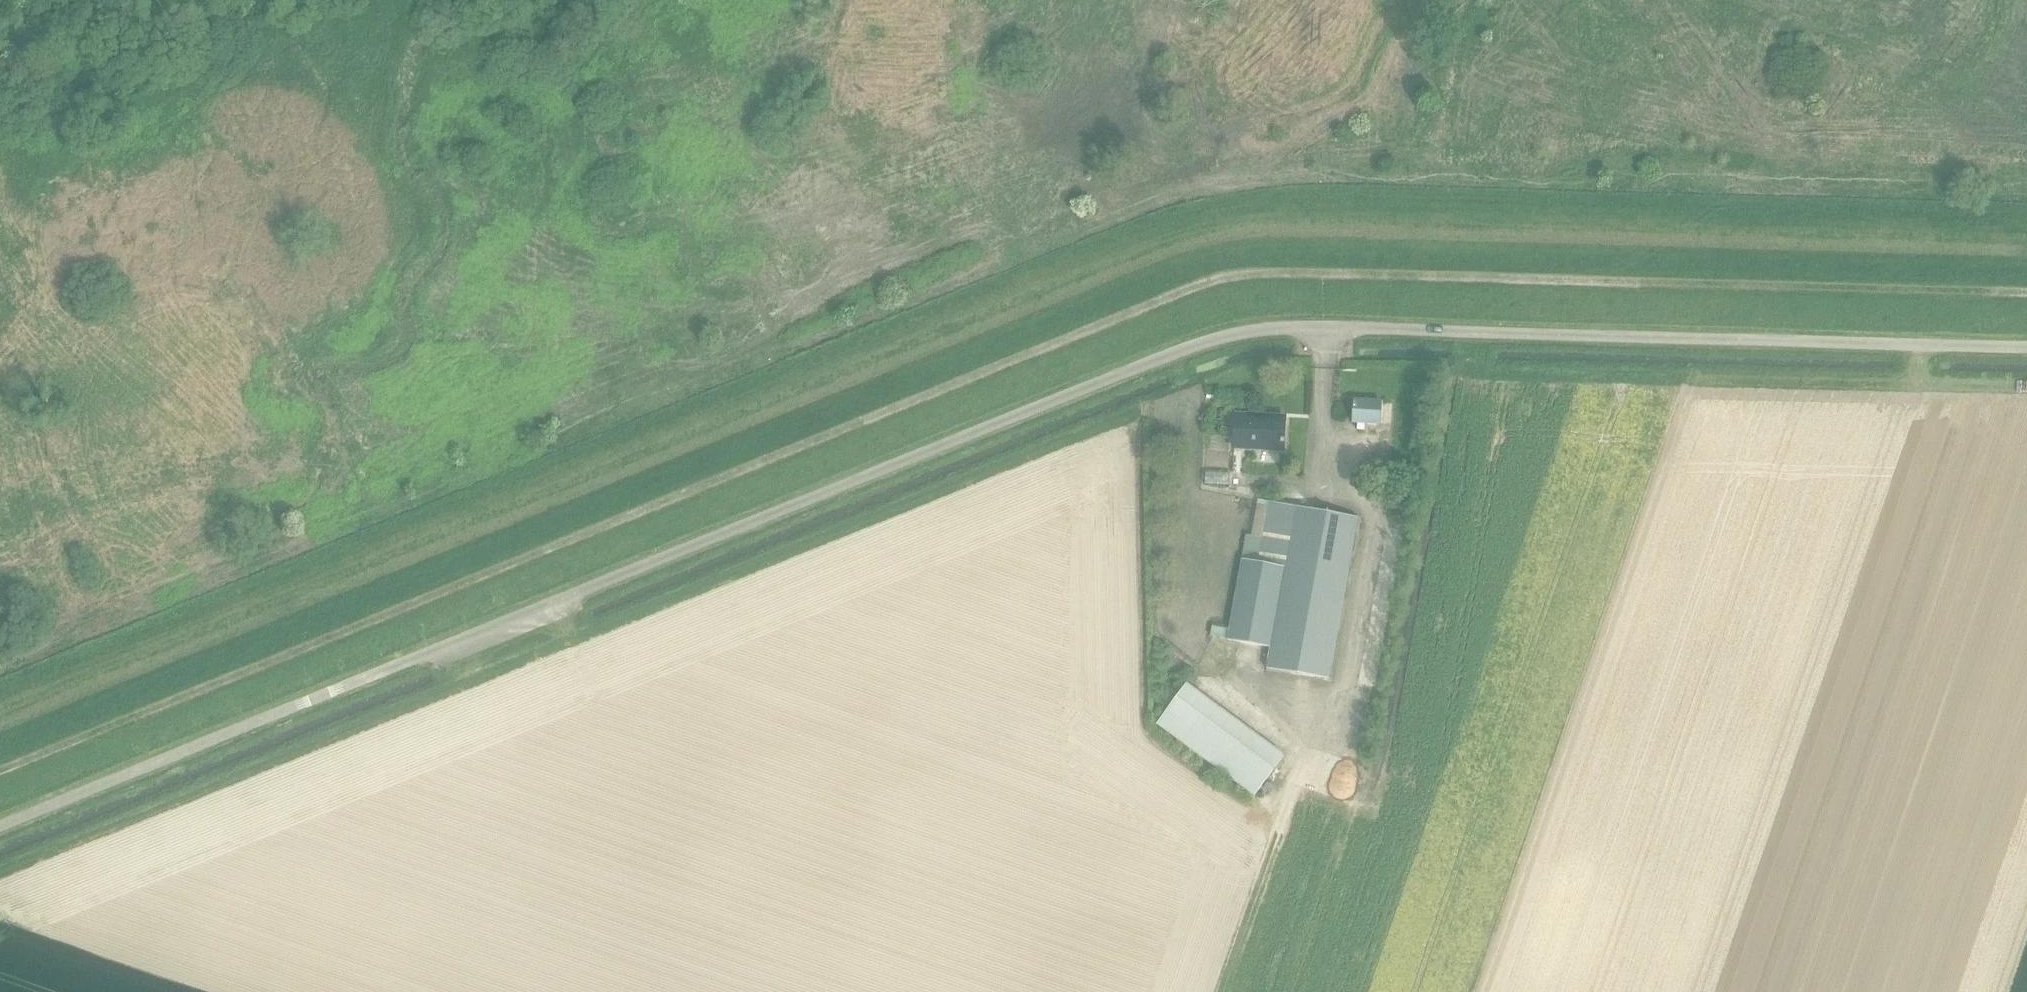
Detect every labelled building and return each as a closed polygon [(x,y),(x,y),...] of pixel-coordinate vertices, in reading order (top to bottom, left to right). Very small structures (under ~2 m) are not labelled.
[(1354,401),(1353,422),(1358,422),(1358,430),(1365,430),(1366,422),(1382,423),(1383,403),(1354,401)] [(1284,450),(1285,438),(1286,418),(1236,415),(1235,435),(1234,447),(1284,450)] [(1195,484),(1230,485),(1231,472),(1195,471),(1195,484)] [(1330,682),(1359,518),(1258,500),(1252,535),(1248,534),(1243,560),(1229,642),(1272,650),(1268,671),(1330,682)] [(1188,683),(1157,725),(1254,796),(1285,755),(1188,683)]
